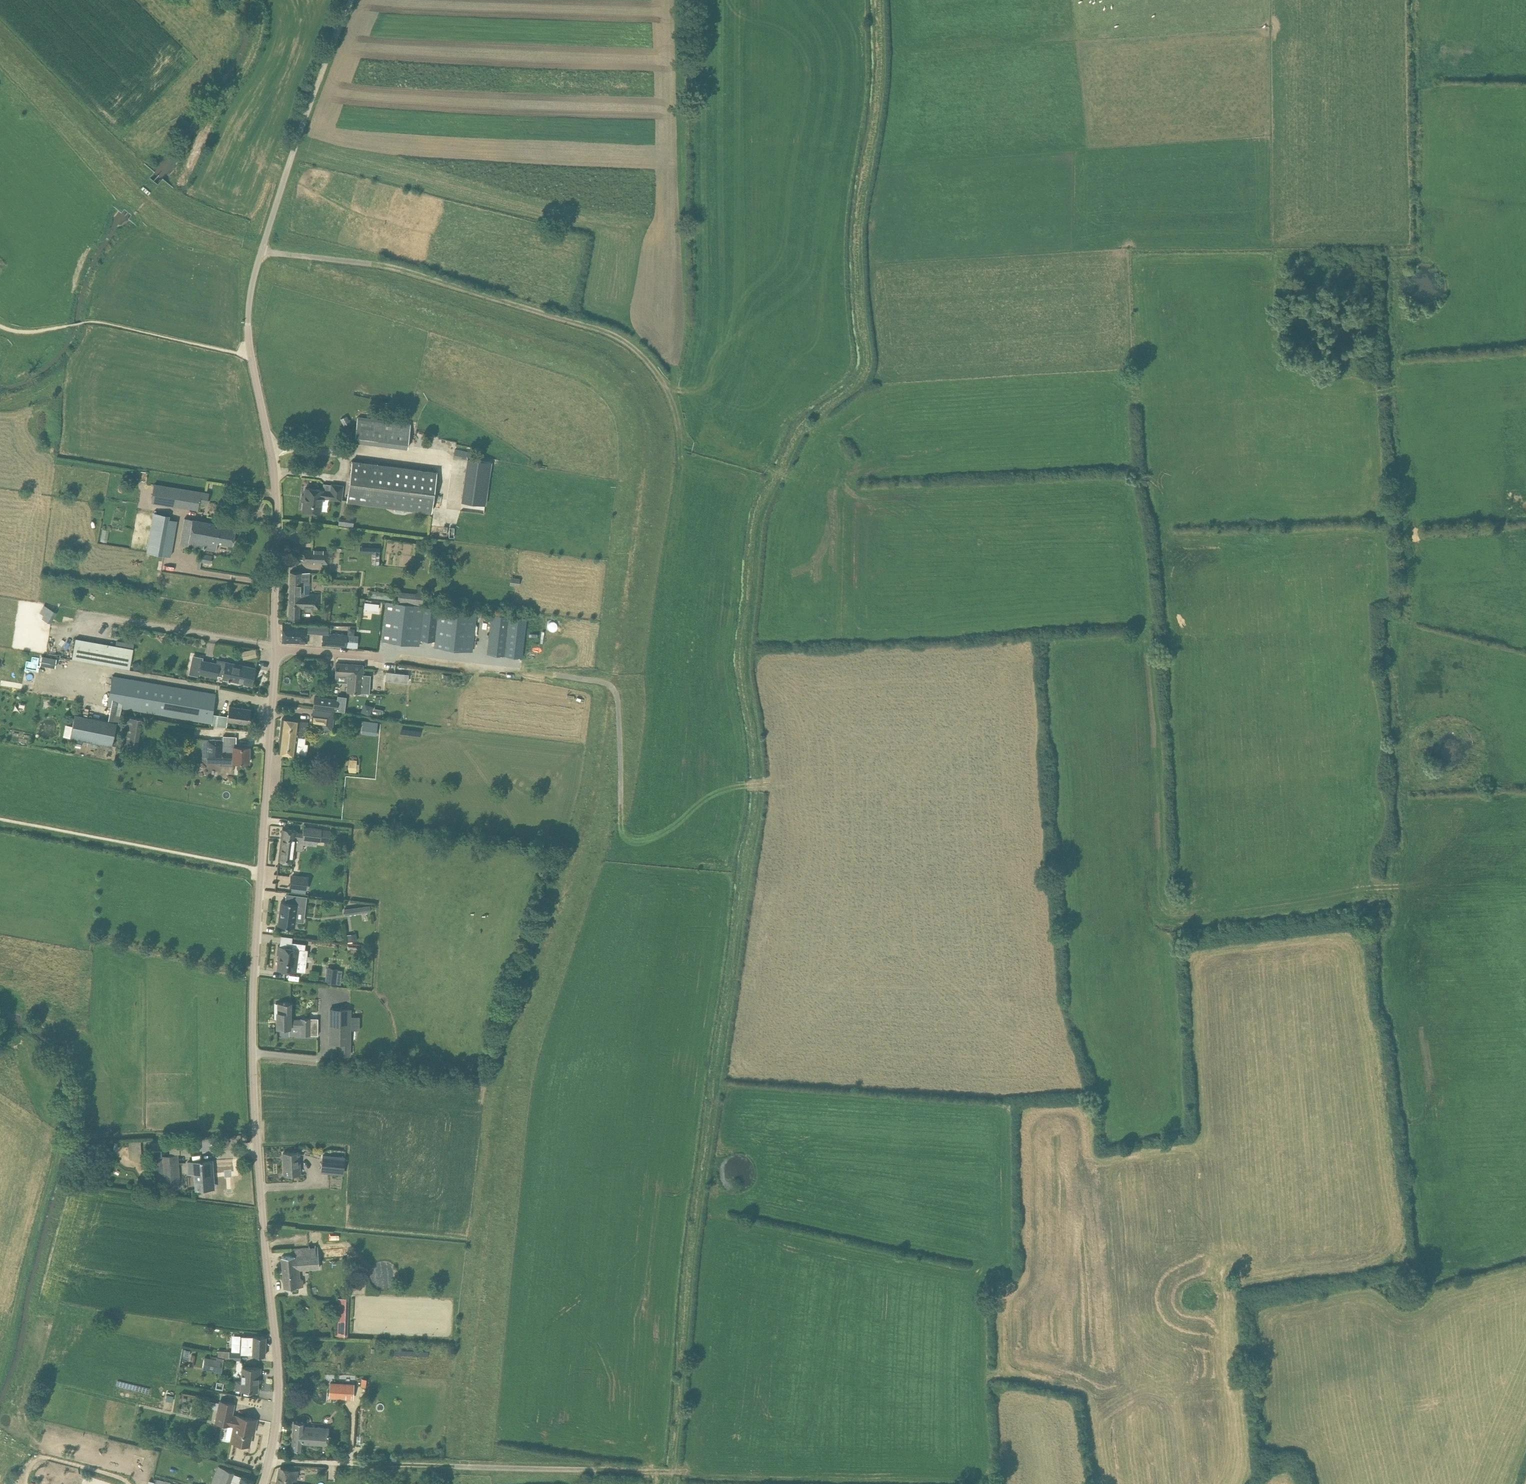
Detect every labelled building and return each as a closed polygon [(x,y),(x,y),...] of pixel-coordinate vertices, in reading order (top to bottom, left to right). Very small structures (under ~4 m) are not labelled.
[(411,424),(358,417),(355,441),(408,447),(411,424)] [(485,505),(492,461),(468,458),(461,501),(485,505)] [(347,500),(432,511),(437,472),(352,461),(347,500)] [(152,502),(198,508),(199,502),(208,504),(209,493),(179,488),(180,480),(172,479),(171,487),(154,484),(152,502)] [(323,490),(323,489),(306,487),(303,510),(320,512),(322,496),(330,497),(330,498),(341,500),(343,486),(332,484),(331,491),(323,490)] [(147,551),(172,555),(178,520),(169,519),(170,515),(154,512),(147,551)] [(354,519),(339,517),(338,525),(353,527),(354,519)] [(180,544),(216,550),(217,542),(233,544),(236,527),(185,518),(180,544)] [(321,564),(329,564),(329,550),(323,550),(323,552),(315,552),(315,550),(302,549),(301,562),(315,563),(315,561),(321,561),(321,564)] [(202,560),(212,562),(213,554),(203,552),(202,560)] [(310,572),(290,571),(289,618),(300,619),(300,609),(304,609),(304,608),(313,608),(313,609),(319,609),(320,594),(309,593),(310,572)] [(382,641),(419,645),(420,639),(435,641),(435,647),(472,651),(476,611),(387,601),(382,641)] [(44,605),(40,612),(44,615),(42,618),(51,623),(57,612),(44,605)] [(487,653),(522,657),(527,617),(492,613),(487,653)] [(308,633),(308,624),(283,624),(283,642),(307,643),(308,633)] [(323,634),(322,644),(357,647),(358,635),(354,635),(348,634),(329,633),(323,632),(323,634)] [(96,641),(92,662),(130,668),(134,647),(96,641)] [(242,651),(243,659),(257,656),(256,648),(242,651)] [(40,664),(55,666),(57,659),(42,656),(40,664)] [(222,663),(203,659),(199,673),(218,677),(219,674),(223,675),(225,666),(221,665),(222,663)] [(226,662),(225,666),(223,675),(223,678),(252,684),(256,668),(226,662)] [(336,663),(336,674),(349,674),(348,683),(348,691),(369,692),(371,675),(363,674),(363,665),(336,663)] [(113,676),(108,705),(112,705),(122,707),(211,723),(216,693),(113,676)] [(299,685),(301,689),(306,690),(309,686),(307,681),(302,681),(299,685)] [(337,698),(314,695),(313,708),(337,711),(337,710),(338,698),(337,698)] [(338,698),(337,710),(345,711),(346,696),(337,695),(337,698),(338,698)] [(228,716),(227,720),(249,723),(251,709),(229,706),(228,716)] [(75,714),(71,737),(113,744),(117,722),(117,721),(110,719),(75,714)] [(313,714),(312,723),(327,725),(329,716),(313,714)] [(121,747),(138,750),(143,718),(126,716),(121,747)] [(282,718),(278,752),(306,755),(308,743),(305,743),(305,740),(308,721),(282,718)] [(364,721),(363,731),(376,732),(378,722),(364,721)] [(223,740),(208,739),(207,758),(234,759),(234,762),(249,762),(250,746),(236,746),(237,736),(223,736),(223,740)] [(349,771),(357,772),(358,760),(351,759),(349,771)] [(283,828),(279,860),(294,862),(297,838),(321,841),(322,829),(304,826),(303,832),(297,832),(297,830),(283,828)] [(290,880),(289,887),(297,888),(307,889),(308,883),(299,881),(300,875),(291,874),(290,880)] [(281,901),(278,925),(295,927),(297,911),(305,912),(307,896),(298,895),(297,903),(281,901)] [(370,905),(345,908),(346,914),(371,911),(370,905)] [(279,954),(277,969),(297,971),(297,970),(305,971),(306,960),(298,959),(300,949),(305,949),(306,943),(292,942),(291,947),(278,945),(277,954),(279,954)] [(326,976),(326,982),(336,983),(337,970),(331,969),(330,977),(326,976)] [(301,1027),(301,1035),(318,1035),(318,1018),(301,1018),(301,1019),(291,1019),(291,1001),(285,1001),(285,1003),(277,1002),(277,1028),(291,1028),(291,1027),(301,1027)] [(351,1055),(351,1008),(329,1008),(329,1043),(339,1043),(339,1055),(351,1055)] [(140,1158),(140,1140),(129,1141),(129,1158),(140,1158)] [(162,1150),(152,1151),(154,1183),(163,1182),(163,1189),(179,1188),(178,1181),(181,1181),(179,1155),(162,1156),(162,1150)] [(283,1153),(284,1174),(300,1173),(299,1152),(283,1153)] [(322,1171),(343,1173),(345,1157),(323,1155),(322,1171)] [(188,1161),(189,1173),(195,1172),(196,1188),(212,1187),(211,1173),(214,1173),(213,1160),(203,1161),(202,1160),(200,1160),(201,1161),(188,1161)] [(282,1256),(285,1288),(298,1286),(296,1269),(320,1267),(319,1252),(317,1252),(316,1246),(291,1249),(292,1255),(282,1256)] [(344,1248),(321,1249),(322,1259),(345,1257),(344,1248)] [(345,1333),(346,1298),(338,1297),(337,1333),(345,1333)] [(194,1333),(203,1334),(204,1326),(195,1325),(194,1333)] [(172,1341),(176,1343),(186,1328),(182,1326),(172,1341)] [(241,1352),(241,1354),(245,1354),(252,1355),(265,1355),(266,1336),(253,1336),(248,1336),(241,1336),(241,1352)] [(217,1356),(227,1357),(228,1350),(218,1349),(217,1356)] [(229,1351),(229,1359),(241,1360),(241,1354),(241,1352),(229,1351)] [(205,1357),(203,1369),(212,1370),(214,1358),(205,1357)] [(247,1390),(257,1390),(258,1390),(258,1378),(260,1378),(261,1367),(243,1367),(242,1379),(236,1378),(236,1389),(247,1390)] [(330,1396),(354,1397),(355,1383),(331,1381),(330,1396)] [(231,1441),(249,1445),(253,1429),(255,1429),(257,1419),(232,1414),(234,1403),(220,1400),(220,1402),(208,1400),(207,1406),(219,1409),(216,1422),(234,1426),(231,1441)] [(292,1448),(302,1449),(303,1442),(328,1445),(329,1428),(304,1426),(305,1422),(294,1421),(292,1448)] [(231,1480),(238,1483),(253,1483),(254,1481),(234,1473),(234,1471),(219,1466),(214,1476),(211,1483),(229,1483),(231,1480)] [(278,1483),(290,1483),(291,1479),(295,1480),(297,1470),(281,1467),(278,1483)]
